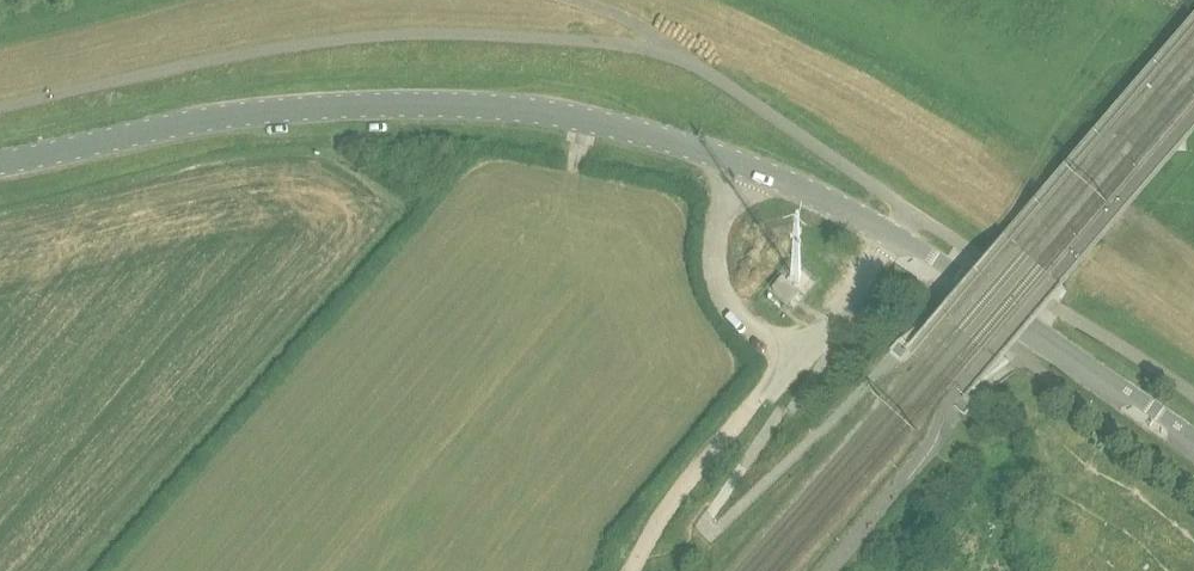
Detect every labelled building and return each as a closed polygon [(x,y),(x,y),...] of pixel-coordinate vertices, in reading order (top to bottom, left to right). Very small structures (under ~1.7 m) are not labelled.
[(1146,106),(1134,106),(1135,119),(1163,144),(1175,144),(1174,131),(1146,106)] [(781,278),(772,289),(790,304),(800,293),(781,278)]
